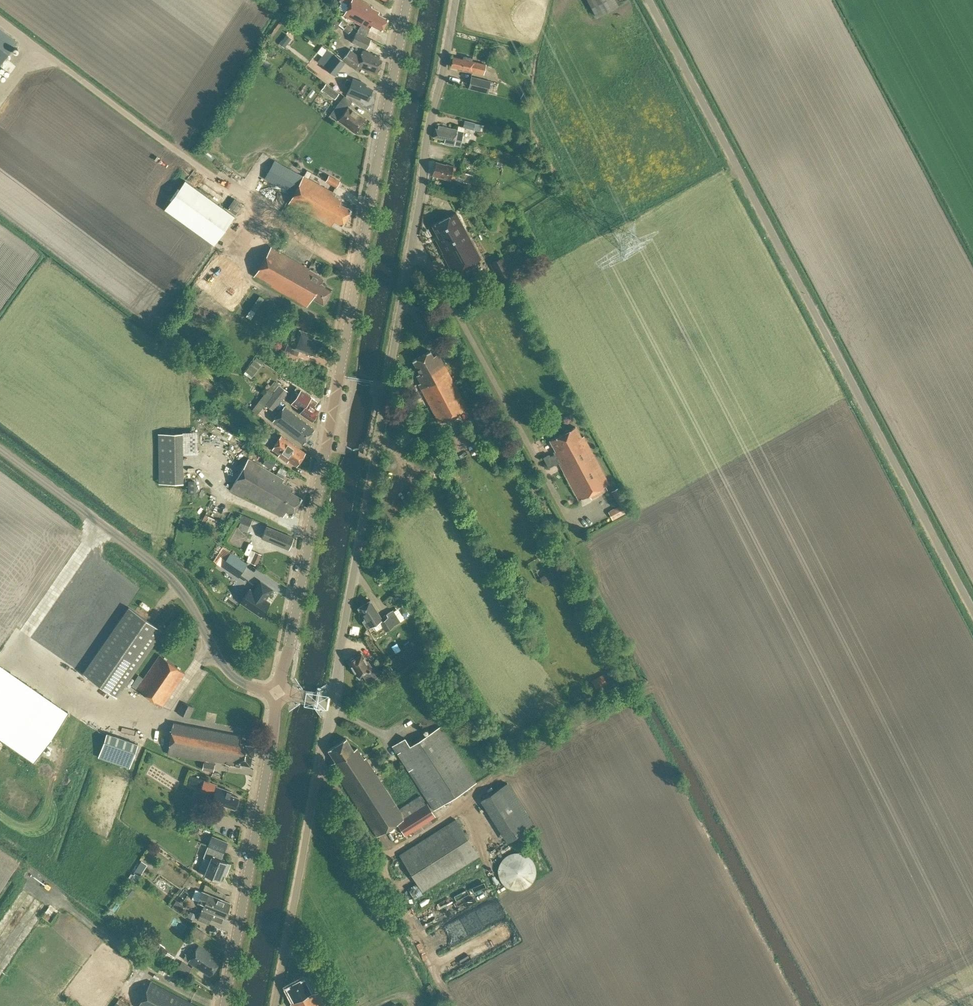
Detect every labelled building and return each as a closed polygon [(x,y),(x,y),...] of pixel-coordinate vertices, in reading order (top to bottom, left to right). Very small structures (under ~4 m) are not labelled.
[(343,16),(361,25),(358,32),(367,36),(372,25),(382,30),(388,19),(378,14),(379,12),(371,7),(372,6),(361,0),(351,0),(343,16)] [(595,16),(617,5),(615,0),(587,0),(595,16)] [(335,20),(332,21),(330,24),(330,27),(333,29),(336,29),(338,26),(338,22),(335,20)] [(17,43),(0,30),(0,65),(17,43)] [(356,33),(351,42),(366,50),(371,40),(356,33)] [(335,76),(345,63),(335,56),(335,57),(327,50),(318,62),(326,68),(335,76)] [(357,67),(377,74),(382,61),(379,60),(380,57),(371,54),(372,53),(363,50),(360,58),(350,50),(342,59),(356,70),(357,67)] [(472,61),(472,58),(463,56),(463,59),(452,57),(450,66),(458,68),(458,69),(472,73),(472,71),(483,74),(486,65),(472,61)] [(468,89),(488,93),(491,81),(471,76),(468,89)] [(347,79),(344,85),(349,88),(346,94),(359,100),(360,97),(368,100),(372,90),(365,87),(366,84),(353,79),(352,81),(347,79)] [(322,90),(334,100),(339,94),(326,84),(322,90)] [(365,120),(348,107),(352,102),(344,96),(330,114),(355,133),(365,120)] [(458,127),(457,130),(446,128),(447,126),(443,125),(442,127),(438,126),(437,129),(435,128),(433,137),(444,140),(443,143),(454,146),(454,145),(460,146),(463,135),(464,129),(473,131),(475,125),(465,122),(463,128),(458,127)] [(342,225),(351,209),(340,204),(342,201),(334,196),(335,193),(309,179),(312,173),(307,171),(304,176),(303,176),(303,177),(274,161),(265,179),(293,195),(289,203),(331,226),(334,221),(342,225)] [(463,181),(465,173),(455,170),(455,167),(453,167),(453,166),(446,164),(446,165),(436,163),(433,175),(450,180),(450,178),(463,181)] [(326,182),(336,188),(340,181),(330,175),(326,182)] [(234,216),(185,181),(165,208),(214,244),(234,216)] [(234,196),(227,206),(235,212),(242,202),(234,196)] [(437,237),(435,238),(442,252),(441,253),(453,274),(480,260),(455,213),(431,225),(437,237)] [(322,304),(331,289),(320,283),(323,279),(319,277),(320,275),(271,247),(253,276),(307,307),(311,298),(322,304)] [(500,283),(512,276),(503,258),(490,265),(500,283)] [(299,350),(316,356),(322,341),(313,338),(314,335),(299,329),(293,346),(287,344),(284,351),(297,356),(299,350)] [(208,349),(202,344),(198,349),(205,354),(208,349)] [(439,423),(467,408),(438,354),(433,357),(430,351),(412,360),(419,374),(416,375),(420,383),(418,384),(439,423)] [(255,356),(245,372),(253,377),(264,361),(255,356)] [(267,391),(281,401),(288,392),(274,382),(271,386),(268,384),(265,388),(267,390),(267,391)] [(314,406),(317,402),(300,390),(291,403),(301,410),(300,413),(312,421),(316,415),(316,414),(318,410),(314,408),(315,407),(314,406)] [(281,401),(267,391),(252,410),(257,414),(264,404),(273,411),(281,401)] [(273,421),(303,444),(314,429),(284,406),(273,421)] [(609,484),(584,437),(583,436),(581,437),(575,427),(569,430),(567,429),(564,431),(563,433),(550,440),(555,451),(553,452),(554,454),(550,457),(549,454),(543,457),(548,467),(554,464),(552,461),(556,459),(578,500),(609,484)] [(158,433),(159,483),(184,482),(182,448),(189,448),(189,437),(183,437),(183,432),(158,433)] [(288,461),(296,466),(305,453),(281,436),(272,450),(279,454),(278,456),(287,462),(288,461)] [(429,460),(440,456),(436,448),(426,453),(429,460)] [(282,482),(283,479),(248,459),(231,487),(283,517),(286,511),(292,514),(301,498),(291,492),(293,488),(282,482)] [(461,485),(476,477),(472,469),(457,477),(461,485)] [(630,510),(626,502),(618,487),(611,491),(619,506),(615,508),(619,516),(630,510)] [(238,522),(249,526),(252,519),(241,514),(238,522)] [(288,549),(293,538),(266,526),(261,538),(288,549)] [(250,563),(256,566),(261,554),(255,552),(250,563)] [(231,553),(222,566),(238,577),(237,577),(238,577),(247,564),(247,563),(247,564),(231,553)] [(216,596),(226,604),(242,586),(232,578),(216,596)] [(249,589),(240,602),(261,616),(270,603),(265,599),(272,589),(260,581),(253,591),(249,589)] [(570,590),(562,594),(572,614),(580,610),(570,590)] [(393,610),(381,617),(370,600),(358,608),(365,619),(362,621),(367,629),(379,621),(385,631),(400,622),(393,610)] [(527,602),(522,605),(525,612),(531,609),(527,602)] [(162,631),(129,607),(83,674),(116,697),(162,631)] [(367,683),(381,674),(376,666),(373,669),(368,661),(366,662),(360,652),(347,661),(357,677),(362,674),(367,683)] [(159,655),(143,678),(138,675),(131,685),(136,689),(161,707),(185,673),(159,655)] [(375,660),(382,667),(386,664),(380,656),(375,660)] [(34,763),(68,714),(0,667),(0,740),(34,763)] [(607,683),(602,675),(597,678),(601,686),(607,683)] [(189,718),(194,707),(182,702),(177,713),(189,718)] [(241,736),(173,723),(167,754),(204,761),(202,770),(213,772),(215,763),(226,765),(226,763),(235,765),(239,766),(240,763),(250,765),(251,755),(252,755),(254,745),(240,743),(241,736)] [(404,738),(392,746),(433,810),(476,783),(440,727),(409,746),(404,738)] [(130,768),(138,745),(107,734),(99,757),(130,768)] [(405,835),(435,816),(427,803),(425,804),(420,795),(398,809),(365,758),(363,759),(356,748),(353,750),(346,739),(328,750),(335,761),(330,765),(377,836),(398,823),(405,835)] [(189,783),(200,787),(203,779),(192,775),(189,783)] [(223,804),(235,807),(238,797),(230,795),(231,792),(217,786),(217,785),(204,780),(200,790),(208,793),(207,795),(209,796),(207,801),(211,802),(210,803),(223,807),(223,804)] [(481,797),(505,843),(517,837),(515,834),(533,824),(511,782),(481,797)] [(199,811),(192,808),(189,816),(196,819),(199,811)] [(455,819),(399,855),(422,892),(478,856),(455,819)] [(204,875),(219,881),(222,874),(225,876),(230,864),(221,860),(228,843),(211,836),(203,857),(210,860),(204,875)] [(503,857),(501,860),(500,862),(499,865),(498,868),(498,871),(498,873),(498,877),(500,880),(501,882),(504,885),(507,887),(511,889),(515,890),(519,890),(522,889),(526,888),(529,885),(532,882),(534,879),(535,876),(536,873),(536,870),(535,867),(535,864),(533,860),(530,857),(526,854),(522,853),(517,852),(513,852),(509,853),(506,855),(503,857)] [(147,865),(142,861),(134,872),(139,876),(147,865)] [(129,897),(134,891),(130,887),(125,894),(129,897)] [(198,903),(204,905),(198,920),(208,924),(212,913),(224,918),(230,903),(202,892),(195,889),(192,899),(198,901),(198,903)] [(188,962),(210,977),(221,960),(198,946),(194,952),(189,949),(183,959),(188,962)] [(166,954),(165,950),(161,947),(156,954),(163,958),(166,954)] [(186,977),(192,967),(181,961),(175,971),(186,977)] [(318,992),(317,992),(311,992),(303,977),(286,987),(293,1001),(290,1003),(291,1005),(325,1005),(318,992)] [(150,982),(138,1005),(197,1005),(150,982)]
